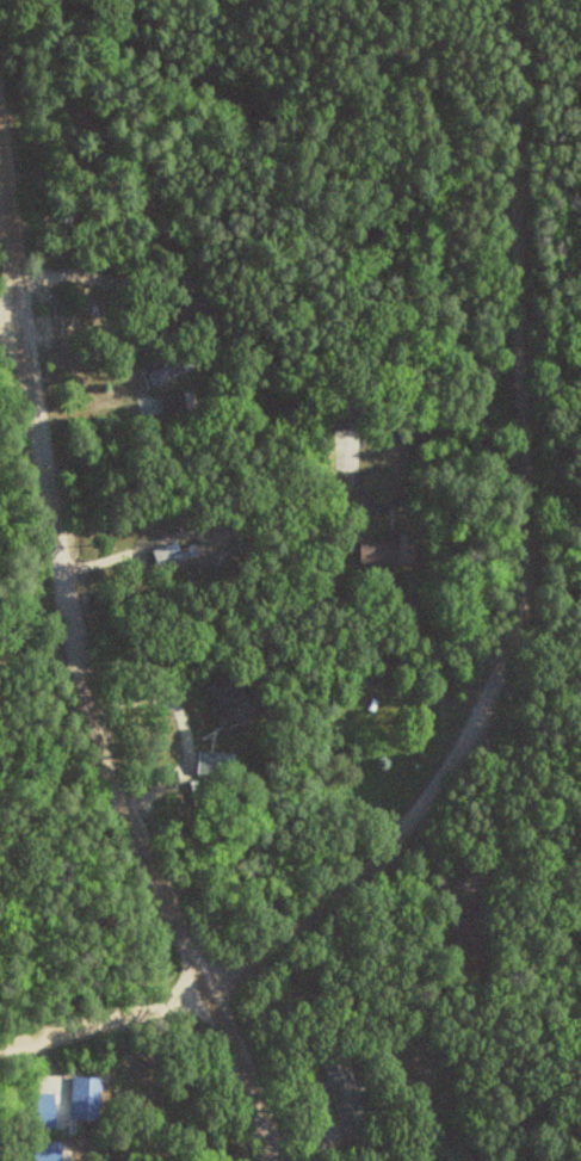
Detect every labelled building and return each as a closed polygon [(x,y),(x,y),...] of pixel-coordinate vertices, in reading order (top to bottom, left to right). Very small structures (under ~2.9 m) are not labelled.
[(207,362),(201,349),(148,373),(154,386),(207,362)] [(196,408),(195,389),(161,392),(162,411),(196,408)] [(401,532),(391,532),(391,539),(362,539),(362,564),(401,564),(401,532)] [(156,550),(162,569),(198,557),(194,545),(173,552),(170,545),(156,550)] [(229,730),(239,722),(246,731),(254,725),(218,678),(208,686),(222,704),(214,711),(229,730)] [(79,1117),(103,1117),(103,1075),(79,1075),(79,1117)] [(39,1092),(39,1127),(57,1127),(57,1092),(39,1092)] [(64,1148),(35,1148),(35,1160),(64,1160),(64,1148)]
